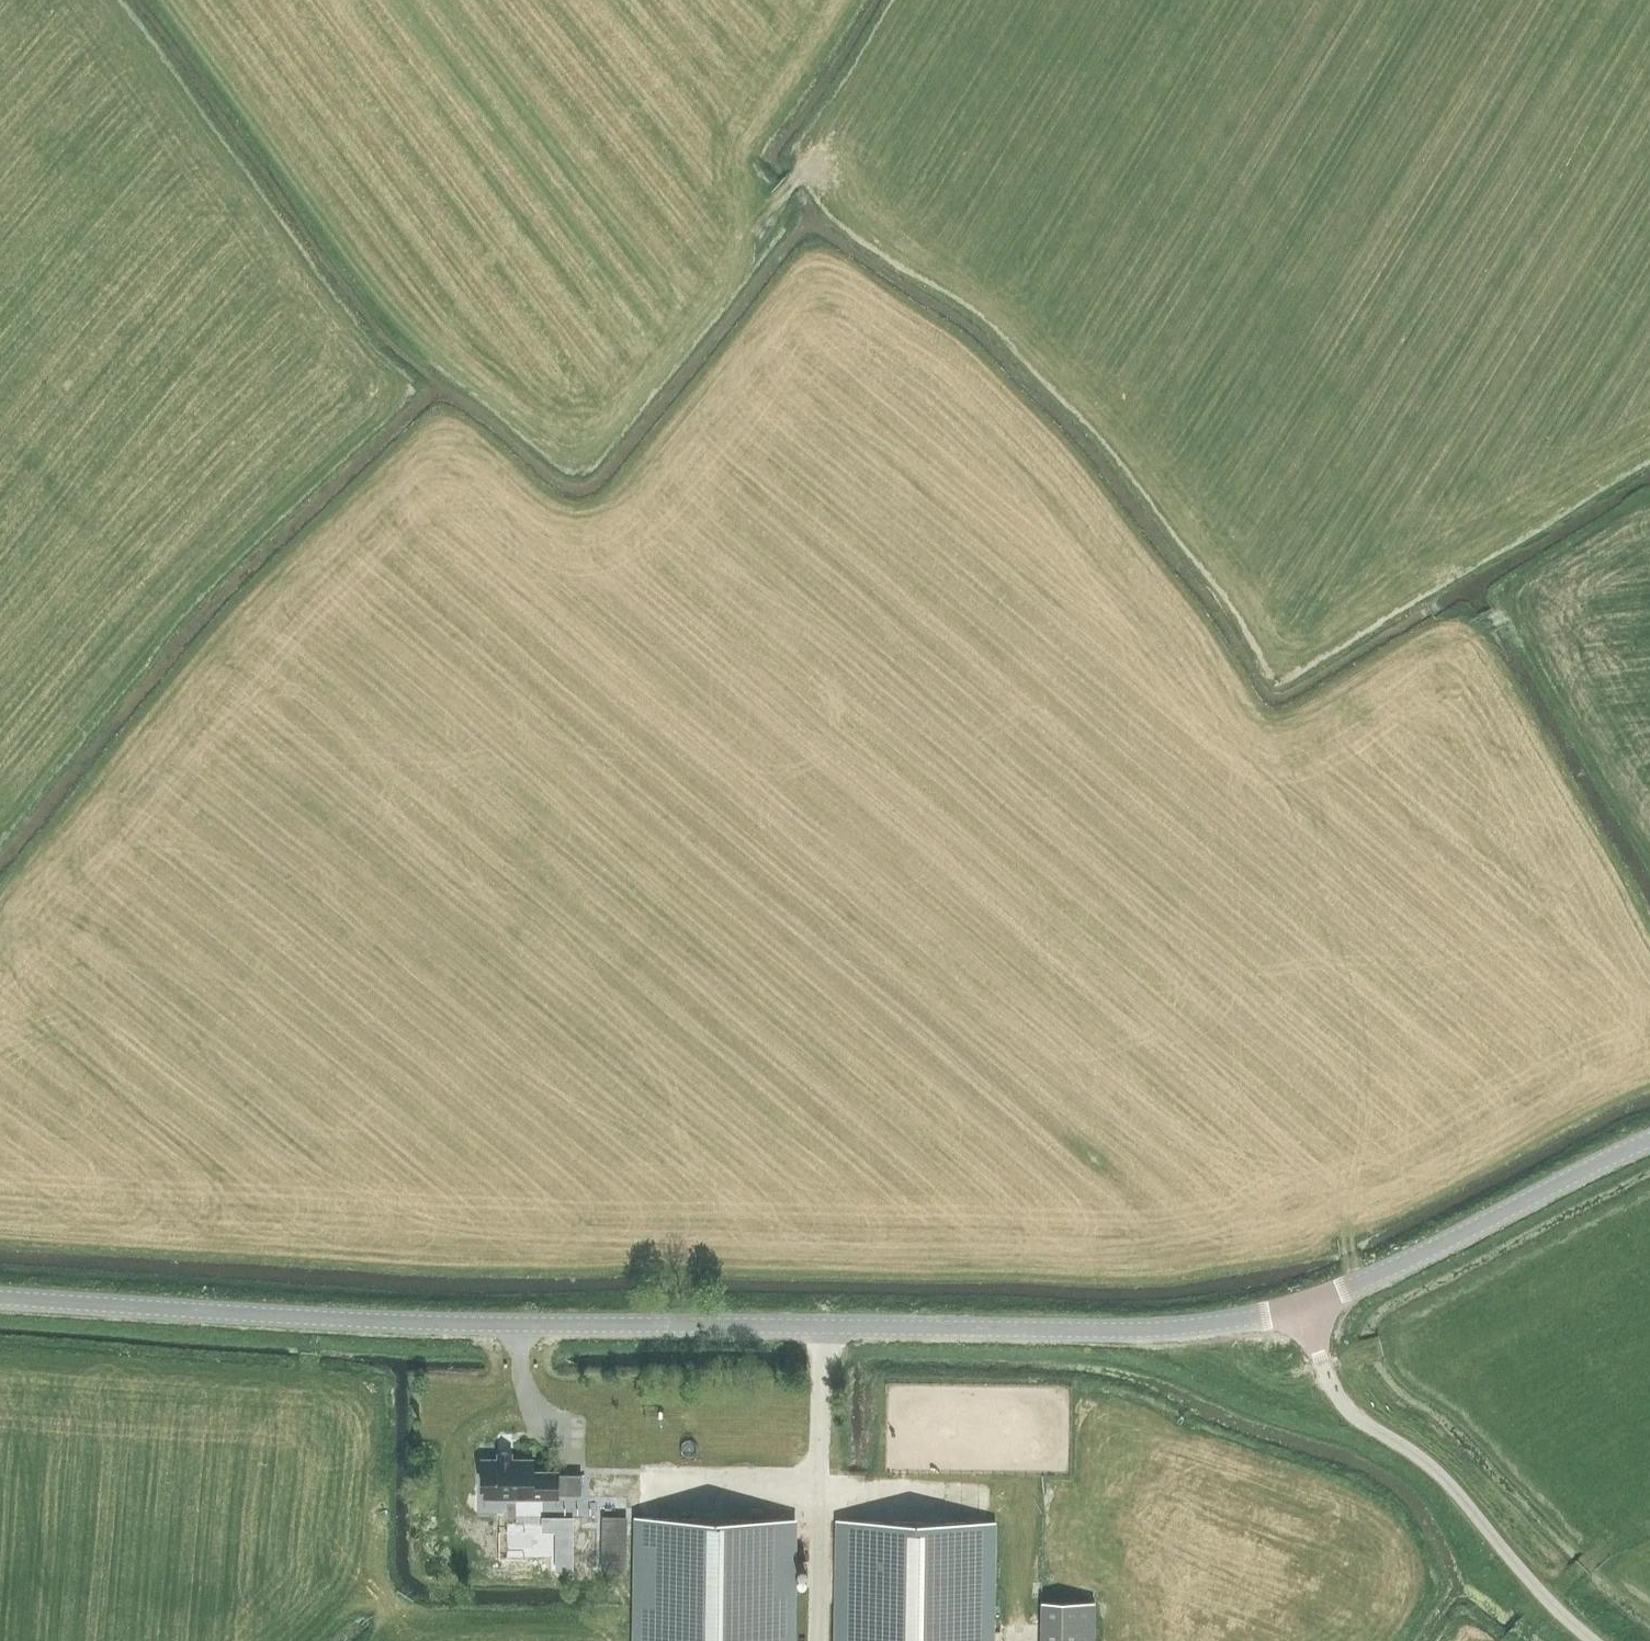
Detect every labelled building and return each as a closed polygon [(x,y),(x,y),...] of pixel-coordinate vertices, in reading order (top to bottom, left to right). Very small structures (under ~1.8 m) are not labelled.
[(498,1459),(484,1459),(484,1500),(517,1500),(517,1497),(543,1496),(543,1500),(559,1500),(559,1496),(581,1496),(581,1476),(559,1476),(559,1471),(534,1471),(534,1459),(513,1459),(513,1453),(498,1453),(498,1459)] [(639,1518),(638,1640),(791,1640),(792,1520),(639,1518)] [(992,1523),(841,1521),(839,1640),(990,1640),(992,1523)] [(1042,1600),(1041,1640),(1094,1640),(1095,1601),(1042,1600)]
